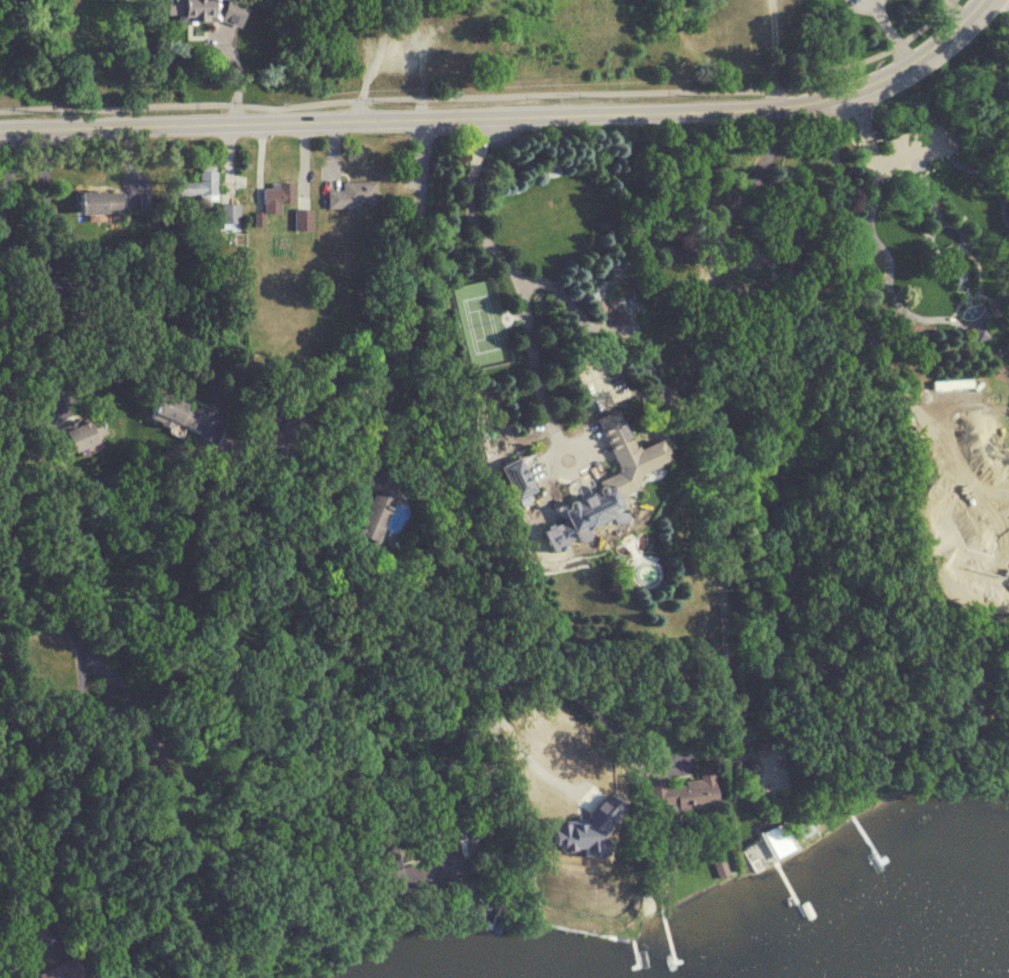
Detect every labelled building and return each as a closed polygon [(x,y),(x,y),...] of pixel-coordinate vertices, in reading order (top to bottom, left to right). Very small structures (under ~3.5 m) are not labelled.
[(236,19),(212,19),(212,49),(236,49),(236,19)] [(181,195),(219,195),(219,165),(201,165),(201,180),(181,180),(181,195)] [(378,179),(344,179),(344,189),(330,189),(330,206),(378,206),(378,179)] [(297,202),(297,181),(266,181),(266,213),(283,213),(283,202),(297,202)] [(126,212),(126,190),(79,190),(79,212),(126,212)] [(242,202),(223,202),(223,229),(242,229),(242,202)] [(315,230),(315,208),(297,208),(297,230),(315,230)] [(153,416),(202,432),(210,406),(161,390),(153,416)] [(613,478),(547,511),(551,520),(551,527),(557,544),(583,542),(582,528),(604,520),(607,525),(618,524),(616,494),(633,488),(632,473),(661,462),(653,441),(634,447),(626,448),(612,410),(591,418),(612,474),(613,478)] [(978,437),(978,414),(950,414),(950,437),(978,437)] [(111,442),(106,418),(72,424),(77,449),(111,442)] [(297,459),(297,444),(288,444),(288,459),(297,459)] [(508,497),(522,497),(522,462),(493,462),(493,473),(508,473),(508,497)] [(381,491),(366,535),(387,543),(408,482),(373,470),(367,487),(381,491)] [(637,567),(637,582),(648,582),(648,567),(637,567)] [(709,770),(697,771),(698,781),(665,784),(665,777),(646,779),(649,811),(712,804),(709,770)] [(596,855),(592,828),(557,833),(555,820),(534,823),(537,845),(550,844),(553,861),(596,855)] [(371,838),(383,897),(472,878),(467,853),(406,866),(398,832),(371,838)] [(45,977),(97,977),(87,954),(43,974),(45,977)]
